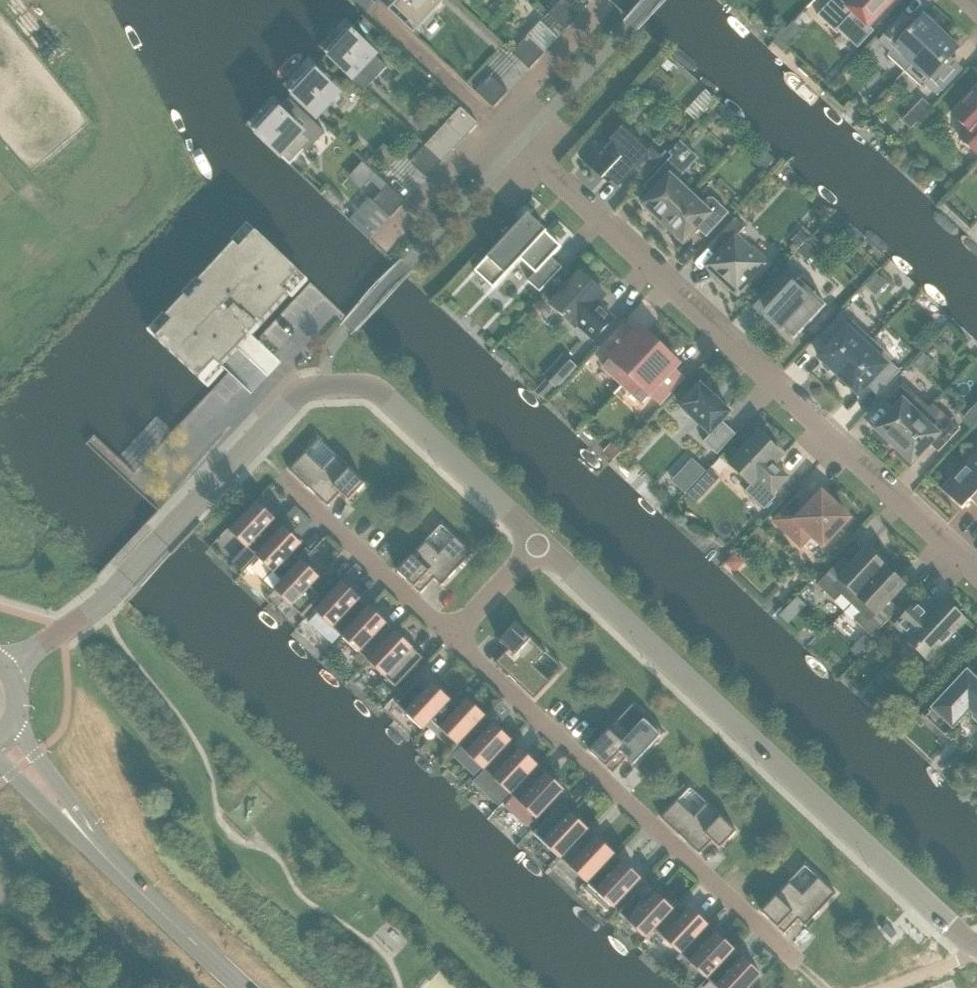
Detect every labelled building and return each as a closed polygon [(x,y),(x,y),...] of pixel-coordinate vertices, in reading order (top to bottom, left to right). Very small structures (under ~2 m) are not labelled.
[(418,29),(443,2),(440,0),(401,0),(394,7),(418,29)] [(580,14),(565,0),(561,0),(548,14),(565,30),(580,14)] [(895,0),(832,0),(817,15),(837,33),(854,15),(868,28),(895,0)] [(887,55),(905,71),(942,32),(924,15),(915,25),(910,25),(901,17),(879,41),(890,52),(887,55)] [(950,58),(959,48),(942,32),(905,71),(920,86),(923,83),(937,95),(959,71),(950,63),(950,58)] [(351,33),(328,56),(363,91),(384,66),(351,33)] [(529,69),(544,53),(527,36),(511,52),(529,69)] [(318,118),(339,95),(312,69),(290,92),(318,118)] [(493,108),(508,92),(490,75),(475,91),(493,108)] [(952,115),(967,129),(959,138),(976,154),(976,88),(952,115)] [(275,108),(254,131),(290,165),(321,133),(323,135),(325,133),(290,100),(288,103),(291,105),(282,114),(275,108)] [(920,121),(931,108),(922,100),(910,113),(920,121)] [(463,140),(478,124),(461,107),(446,123),(463,140)] [(646,152),(622,129),(612,140),(614,141),(608,148),(597,137),(595,138),(601,143),(585,160),(580,155),(579,156),(602,178),(606,174),(618,185),(634,169),(644,179),(663,158),(651,147),(646,152)] [(427,178),(442,162),(424,146),(409,162),(427,178)] [(652,194),(642,204),(663,224),(691,195),(679,184),(679,182),(683,178),(683,167),(671,156),(643,186),(652,194)] [(391,217),(406,201),(388,185),(373,201),(391,217)] [(691,195),(663,224),(682,243),(697,228),(705,236),(728,212),(713,197),(707,198),(701,204),(691,195)] [(562,267),(551,257),(561,247),(545,232),(546,231),(528,214),(475,271),(493,288),(520,259),(535,273),(528,281),(539,291),(562,267)] [(751,251),(735,237),(745,227),(735,218),(713,241),(722,250),(708,266),(737,293),(752,277),(754,279),(768,264),(753,249),(751,251)] [(307,280),(247,225),(230,242),(233,245),(198,282),(195,280),(181,295),(184,298),(166,317),(163,314),(147,331),(207,387),(223,370),(220,367),(287,295),(290,298),(307,280)] [(807,261),(816,251),(806,242),(797,252),(807,261)] [(791,266),(761,298),(772,308),(767,314),(793,339),(826,304),(813,293),(796,277),(800,274),(791,266)] [(594,339),(613,319),(596,303),(604,294),(580,272),(550,304),(574,326),(577,323),(594,339)] [(839,377),(873,340),(853,321),(850,324),(840,315),(822,334),(830,341),(830,345),(818,358),(839,377)] [(622,385),(659,346),(639,327),(631,336),(621,327),(602,348),(611,357),(602,367),(622,385)] [(873,340),(839,377),(858,395),(870,383),(874,382),(882,389),(900,370),(890,361),(893,358),(873,340)] [(659,346),(622,385),(641,403),(650,394),(660,403),(680,382),(670,373),(678,364),(659,346)] [(556,387),(576,367),(564,356),(545,376),(556,387)] [(716,454),(735,434),(722,421),(730,413),(700,384),(679,406),(710,434),(703,442),(716,454)] [(894,411),(875,433),(886,444),(889,441),(895,446),(930,407),(904,384),(886,403),(894,411)] [(897,454),(909,466),(928,444),(939,453),(960,429),(935,406),(896,447),(900,451),(897,454)] [(771,495),(788,477),(774,464),(782,455),(758,433),(729,464),(753,486),(757,481),(771,495)] [(349,500),(365,483),(317,439),(289,470),(328,506),(340,493),(349,500)] [(975,454),(942,490),(962,509),(971,500),(976,506),(976,456),(975,454)] [(697,455),(674,479),(698,500),(720,476),(697,455)] [(854,518),(821,488),(812,499),(800,489),(771,521),(801,549),(810,538),(824,551),(854,518)] [(280,533),(279,533),(270,524),(275,519),(258,503),(230,532),(257,558),(280,533)] [(441,585),(472,553),(442,524),(397,571),(420,593),(434,578),(441,585)] [(284,582),(303,562),(293,553),(301,544),(284,528),(279,533),(280,533),(257,558),(283,582),(284,582)] [(851,604),(885,568),(866,550),(845,572),(836,564),(817,585),(834,601),(841,595),(851,604)] [(284,582),(283,582),(274,591),(302,617),(321,596),(311,587),(319,578),(303,562),(284,582)] [(885,568),(851,604),(861,613),(854,620),(872,637),(891,616),(882,608),(904,586),(885,568)] [(343,637),(370,608),(343,583),(316,612),(343,637)] [(966,621),(942,600),(929,614),(918,603),(896,626),(907,637),(905,639),(929,661),(940,649),(946,655),(951,655),(962,643),(962,638),(956,632),(966,621)] [(369,662),(396,633),(370,608),(343,637),(369,662)] [(534,699),(562,668),(515,624),(499,641),(508,649),(495,663),(534,699)] [(396,633),(369,662),(396,687),(423,658),(396,633)] [(968,672),(925,717),(945,736),(969,710),(973,713),(972,718),(976,723),(976,681),(968,672)] [(431,720),(450,700),(433,684),(428,689),(418,680),(396,704),(423,730),(432,721),(431,720)] [(458,745),(485,716),(468,700),(460,709),(450,700),(431,720),(432,721),(458,745)] [(634,765),(664,732),(634,704),(590,751),(613,773),(626,758),(634,765)] [(507,745),(507,746),(512,741),(485,716),(458,745),(484,770),(507,745)] [(516,754),(507,746),(507,745),(484,770),(510,794),(538,765),(521,749),(516,754)] [(538,765),(510,794),(514,797),(506,805),(528,826),(536,818),(537,819),(564,790),(538,765)] [(720,848),(736,831),(689,787),(661,818),(699,854),(712,840),(720,848)] [(580,838),(580,839),(588,830),(571,813),(566,818),(556,809),(534,833),(561,858),(580,838)] [(587,883),(614,854),(597,838),(589,847),(580,839),(580,838),(561,858),(587,883)] [(614,854),(587,883),(614,908),(641,879),(614,854)] [(805,926),(836,893),(806,865),(761,912),(784,933),(798,919),(805,926)] [(654,929),(673,909),(656,893),(648,902),(638,893),(619,913),(646,939),(654,930),(654,929)] [(680,954),(708,925),(691,909),(683,918),(673,909),(654,929),(654,930),(680,954)] [(729,955),(730,955),(735,950),(708,925),(680,954),(707,979),(729,955)] [(730,955),(729,955),(707,979),(717,987),(748,987),(761,974),(744,958),(739,963),(730,955)]
